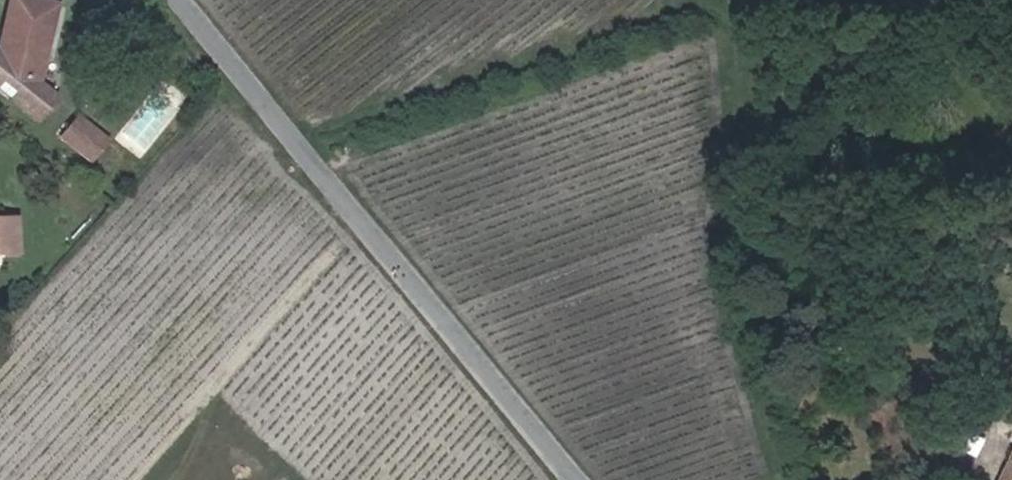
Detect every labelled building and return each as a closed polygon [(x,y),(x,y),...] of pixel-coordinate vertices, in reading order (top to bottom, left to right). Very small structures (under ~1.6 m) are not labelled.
[(54,5),(33,0),(10,0),(0,41),(0,93),(34,120),(53,97),(35,83),(54,5)] [(89,160),(105,141),(77,118),(61,137),(89,160)] [(345,154),(342,147),(335,150),(337,156),(345,154)] [(17,252),(15,218),(0,219),(0,253),(17,252)]
